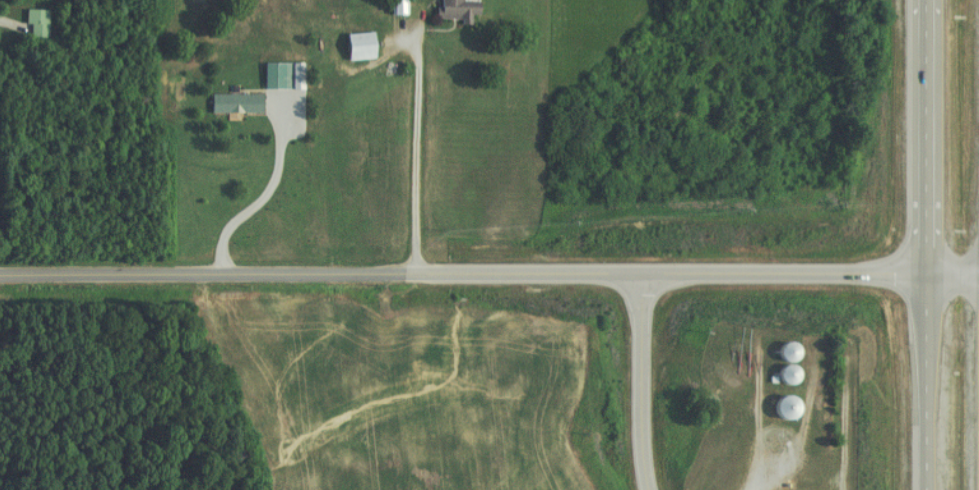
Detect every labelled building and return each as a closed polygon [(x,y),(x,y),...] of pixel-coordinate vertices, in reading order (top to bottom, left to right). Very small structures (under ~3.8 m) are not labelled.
[(400,0),(386,0),(386,15),(400,15),(400,0)] [(457,2),(457,0),(434,0),(434,20),(456,20),(456,25),(465,26),(466,17),(473,17),(473,3),(457,2)] [(44,10),(21,10),(21,25),(26,25),(26,37),(44,37),(44,10)] [(323,36),(325,63),(369,60),(367,33),(323,36)] [(256,95),(206,95),(206,114),(256,114),(256,95)] [(783,364),(794,353),(782,341),(771,352),(783,364)] [(785,386),(794,372),(780,363),(771,377),(785,386)] [(780,421),(794,407),(781,394),(767,408),(780,421)]
